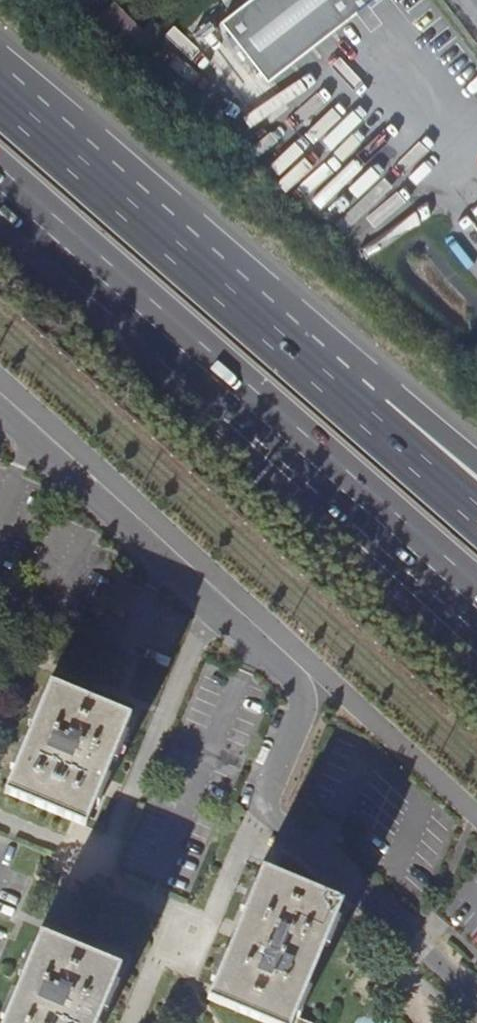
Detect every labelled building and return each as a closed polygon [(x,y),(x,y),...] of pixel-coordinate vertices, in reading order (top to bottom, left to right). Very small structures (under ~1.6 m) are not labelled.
[(221,21),(268,81),(372,0),(248,0),(221,21)] [(89,26),(126,59),(159,29),(152,22),(142,32),(113,3),(89,26)] [(44,685),(0,792),(0,794),(80,827),(125,718),(44,685)] [(263,870),(210,999),(267,1022),(313,1022),(294,1015),(341,902),(263,870)] [(35,934),(0,1018),(0,1022),(92,1022),(115,968),(35,934)]
